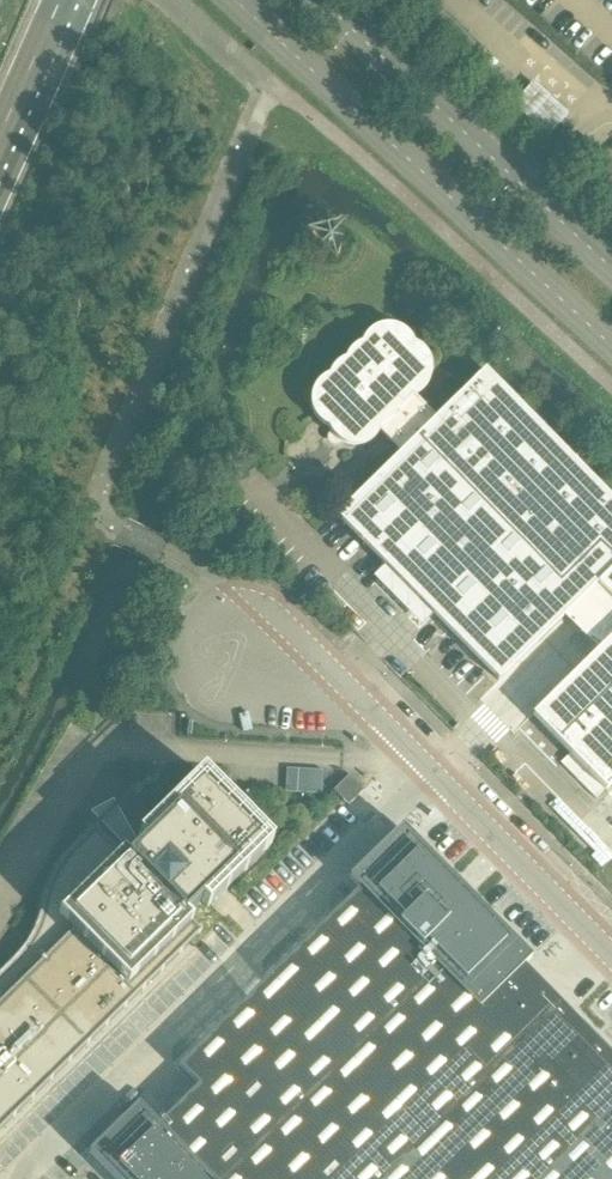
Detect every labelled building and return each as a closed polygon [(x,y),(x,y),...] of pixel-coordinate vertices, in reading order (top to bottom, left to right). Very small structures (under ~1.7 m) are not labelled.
[(550,139),(568,119),(552,105),(549,107),(534,94),(519,111),(550,139)] [(425,367),(391,333),(387,337),(383,333),(316,399),(320,403),(316,407),(336,427),(335,429),(334,430),(334,432),(334,434),(335,435),(336,437),(337,438),(338,438),(340,439),(341,439),(343,439),(345,438),(346,437),(350,441),(354,437),(358,441),(362,437),(363,438),(364,439),(366,440),(368,440),(369,439),(371,438),(372,437),(373,436),(374,434),(374,433),(374,431),(373,429),(372,428),(372,427),(375,425),(401,452),(336,516),(498,682),(596,585),(611,601),(611,500),(485,370),(435,419),(408,392),(425,375),(421,371),(425,367)] [(532,716),(569,755),(560,763),(595,799),(604,790),(606,791),(607,790),(606,789),(611,784),(611,638),(532,716)] [(135,647),(145,652),(149,646),(138,641),(135,647)] [(323,771),(286,769),(285,793),(322,795),(323,771)] [(200,933),(185,917),(200,902),(207,909),(271,845),(202,775),(137,838),(144,845),(128,860),(94,825),(71,849),(66,854),(62,859),(58,864),(55,870),(52,876),(49,882),(46,888),(44,894),(42,901),(39,916),(37,922),(34,928),(32,934),(28,939),(25,945),(21,950),(17,955),(13,960),(0,973),(0,1130),(200,933)] [(364,791),(349,776),(333,791),(348,806),(364,791)] [(112,1178),(611,1178),(611,1057),(524,967),(531,960),(401,829),(348,880),(358,890),(224,1021),(220,1017),(207,1030),(211,1034),(178,1067),(198,1087),(157,1127),(137,1107),(88,1155),(112,1178)]
